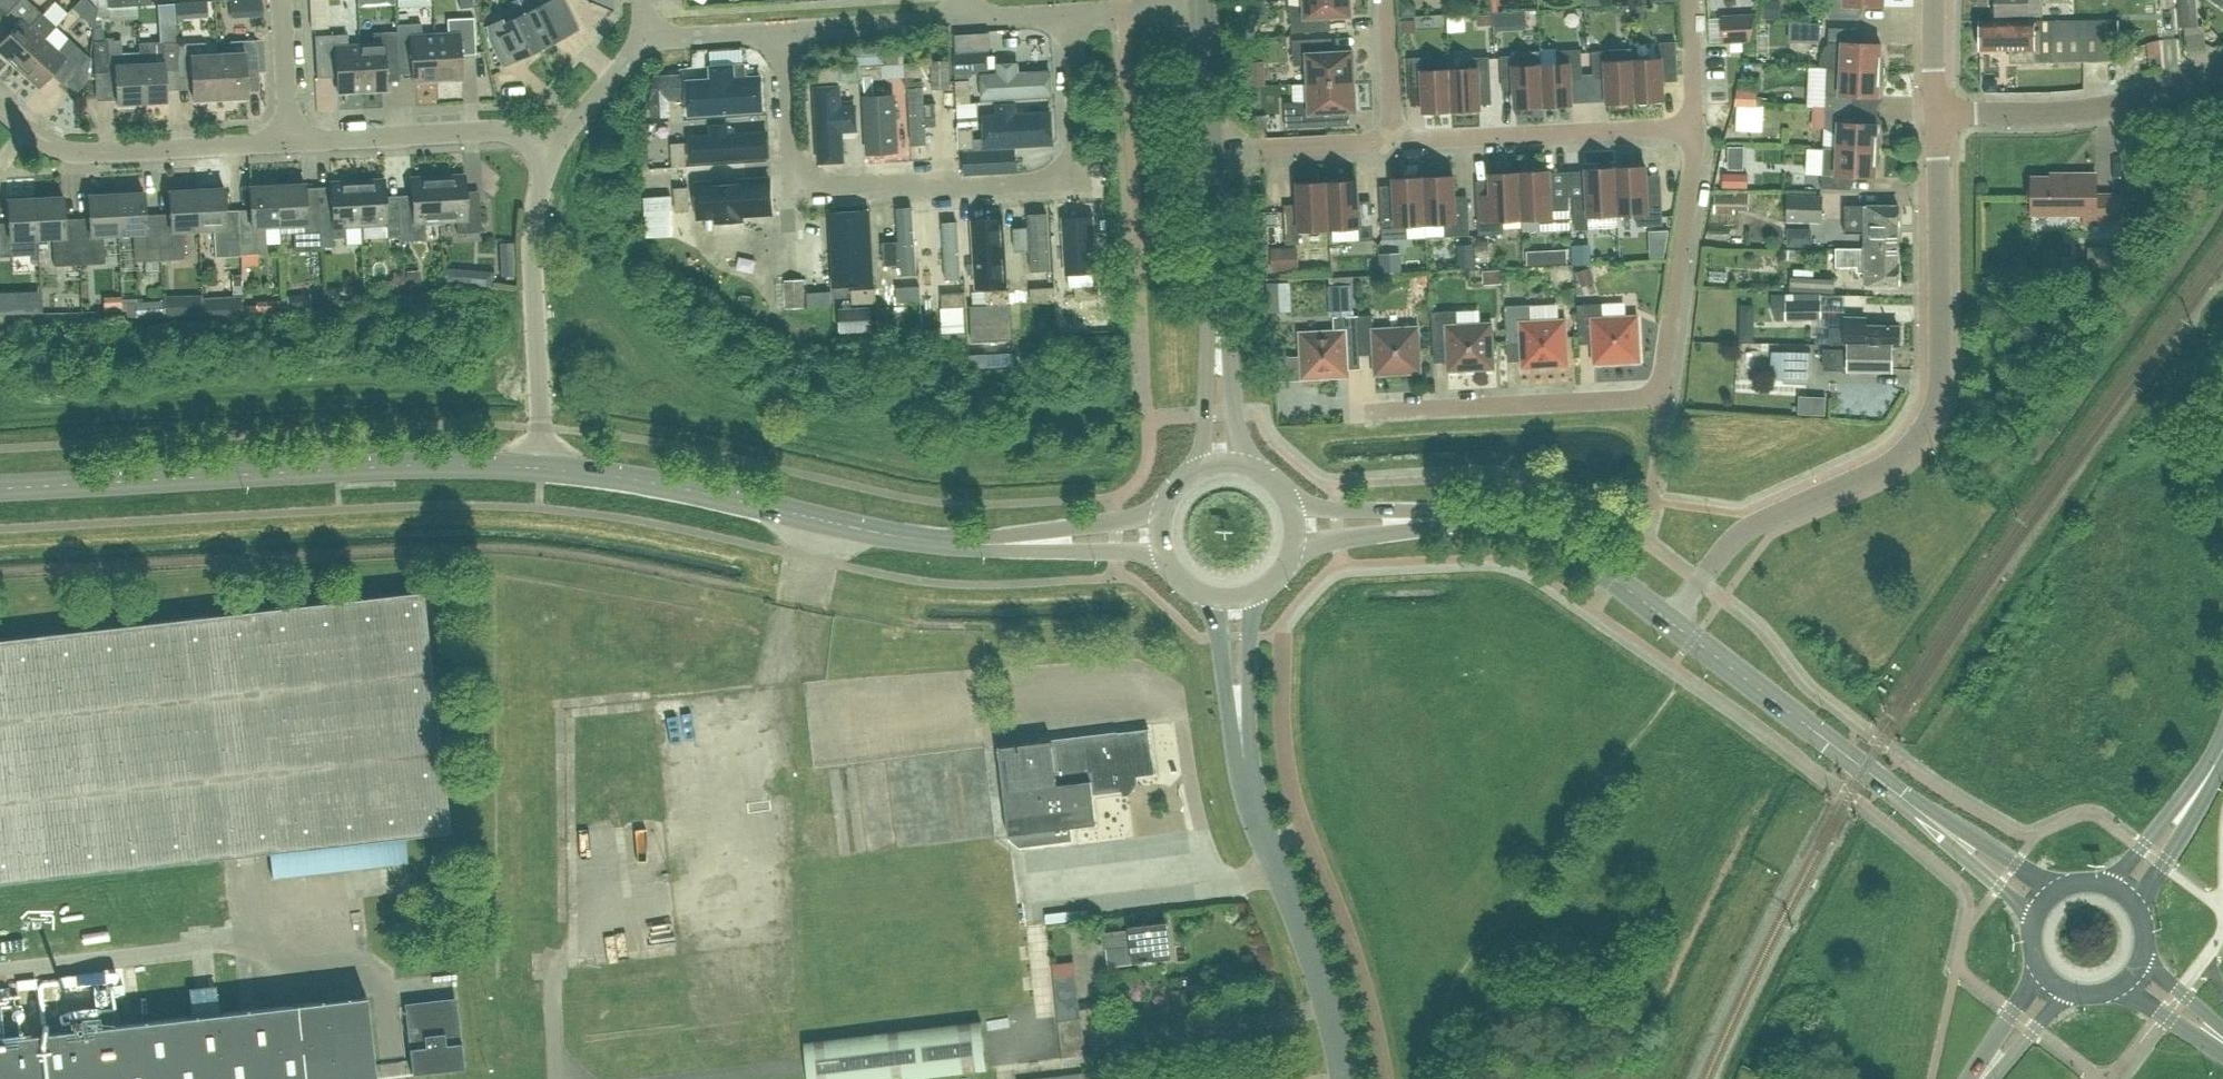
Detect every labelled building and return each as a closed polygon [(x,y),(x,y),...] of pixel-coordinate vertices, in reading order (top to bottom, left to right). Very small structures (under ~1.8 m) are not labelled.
[(40,14),(25,0),(0,0),(0,16),(2,17),(0,19),(11,30),(0,42),(0,54),(16,68),(43,39),(54,26),(40,14)] [(230,18),(261,17),(260,0),(229,0),(230,18)] [(436,16),(436,0),(402,0),(401,16),(436,16)] [(515,0),(506,5),(512,18),(502,23),(500,19),(486,26),(488,38),(501,65),(517,57),(518,59),(539,48),(515,0)] [(539,48),(560,38),(559,36),(576,27),(562,0),(548,0),(531,8),(527,0),(515,0),(539,48)] [(1303,6),(1290,6),(1291,31),(1324,30),(1324,16),(1350,15),(1349,0),(1303,0),(1303,6)] [(1763,17),(1779,18),(1780,0),(1764,0),(1763,17)] [(1829,19),(1858,19),(1859,6),(1882,6),(1882,0),(1829,0),(1829,19)] [(1993,15),(2040,14),(2040,1),(2068,0),(1993,0),(1993,15)] [(2173,0),(2160,0),(2160,9),(2173,8),(2173,0)] [(2196,0),(2182,0),(2184,27),(2198,26),(2196,0)] [(56,2),(49,18),(65,26),(73,10),(56,2)] [(188,3),(176,4),(177,20),(189,20),(188,3)] [(143,20),(142,6),(115,7),(115,21),(143,20)] [(1505,14),(1493,15),(1494,31),(1506,31),(1505,14)] [(1749,42),(1755,14),(1721,15),(1721,43),(1749,42)] [(446,34),(433,35),(436,80),(461,79),(459,49),(474,48),(472,18),(446,19),(446,34)] [(2035,22),(2035,20),(1979,21),(1980,50),(2011,49),(2012,63),(2119,62),(2118,21),(2035,22)] [(411,81),(436,80),(433,35),(420,36),(419,23),(413,24),(395,25),(395,31),(397,59),(410,58),(411,81)] [(1800,40),(1819,41),(1819,24),(1801,23),(1800,40)] [(177,68),(176,44),(175,24),(161,25),(162,42),(151,43),(151,52),(138,53),(141,103),(165,102),(164,68),(177,68)] [(54,26),(43,39),(16,68),(37,88),(54,69),(66,80),(68,77),(80,87),(86,81),(89,59),(87,57),(54,26)] [(1820,67),(1826,68),(1840,68),(1884,70),(1884,67),(1884,63),(1883,59),(1882,54),(1880,54),(1880,43),(1857,42),(1857,29),(1828,27),(1827,45),(1825,45),(1822,51),(1821,56),(1820,59),(1819,62),(1819,64),(1820,64),(1820,67)] [(372,45),(358,46),(361,91),(385,89),(384,66),(397,65),(397,59),(395,31),(372,33),(372,45)] [(336,92),(361,91),(358,46),(346,46),(346,34),(313,36),(315,64),(334,63),(336,92)] [(1306,64),(1307,83),(1353,80),(1352,50),(1326,51),(1325,38),(1291,40),(1293,65),(1306,64)] [(141,103),(138,53),(121,54),(120,40),(92,41),(94,72),(114,71),(116,104),(141,103)] [(216,54),(219,99),(246,98),(244,74),(257,74),(256,40),(229,41),(229,53),(216,54)] [(2165,40),(2151,43),(2154,60),(2168,57),(2165,40)] [(1632,60),(1635,101),(1662,100),(1661,76),(1677,75),(1675,41),(1659,42),(1660,59),(1632,60)] [(176,44),(177,68),(178,78),(191,77),(192,100),(219,99),(216,54),(204,55),(204,43),(176,44)] [(1557,64),(1541,64),(1543,106),(1571,104),(1569,80),(1582,80),(1580,49),(1556,50),(1557,64)] [(1635,101),(1632,60),(1605,61),(1604,51),(1591,51),(1593,79),(1605,78),(1607,102),(1635,101)] [(987,71),(986,52),(954,54),(955,73),(987,71)] [(1543,106),(1541,64),(1513,66),(1513,55),(1500,56),(1501,84),(1514,83),(1515,107),(1543,106)] [(1466,68),(1449,69),(1451,110),(1479,109),(1477,85),(1490,84),(1489,56),(1472,57),(1466,63),(1466,68)] [(1423,112),(1451,110),(1449,69),(1433,70),(1432,57),(1408,58),(1409,88),(1422,88),(1423,112)] [(950,88),(948,59),(929,60),(931,89),(950,88)] [(927,76),(927,62),(903,63),(904,78),(927,76)] [(860,80),(883,79),(882,65),(858,66),(859,80),(860,80)] [(981,79),(983,106),(1053,102),(1051,74),(1020,76),(1019,67),(997,68),(998,78),(981,79)] [(1824,108),(1853,109),(1854,96),(1878,97),(1878,86),(1881,86),(1882,83),(1882,81),(1883,78),(1883,76),(1884,74),(1884,70),(1840,68),(1826,68),(1824,108)] [(685,117),(765,113),(763,79),(736,81),(736,69),(707,71),(708,82),(683,83),(685,117)] [(970,103),(969,80),(955,81),(956,104),(970,103)] [(1353,80),(1307,83),(1308,101),(1284,103),(1285,128),(1329,125),(1328,112),(1355,111),(1353,80)] [(1753,89),(1734,88),(1733,105),(1752,105),(1753,89)] [(923,92),(907,93),(911,152),(947,150),(945,128),(926,129),(923,92)] [(842,95),(814,96),(818,168),(846,166),(845,138),(858,137),(856,111),(843,112),(842,95)] [(683,121),(682,98),(667,99),(669,122),(683,121)] [(899,99),(860,102),(865,162),(897,160),(896,134),(901,133),(899,99)] [(1740,107),(1739,121),(1752,122),(1753,108),(1740,107)] [(986,117),(989,154),(1051,150),(1049,113),(1017,115),(1017,108),(995,109),(995,116),(986,117)] [(1824,108),(1823,128),(1836,135),(1836,148),(1880,151),(1880,145),(1880,140),(1878,134),(1876,134),(1876,124),(1853,123),(1853,109),(1824,108)] [(973,148),(972,125),(957,125),(959,149),(973,148)] [(693,167),(766,164),(765,134),(735,135),(735,128),(709,130),(709,136),(691,137),(693,167)] [(686,166),(684,142),(670,143),(672,167),(686,166)] [(1822,148),(1821,168),(1820,188),(1850,189),(1850,176),(1874,177),(1874,166),(1877,167),(1878,163),(1879,160),(1880,156),(1880,152),(1880,151),(1836,148),(1822,148)] [(1645,166),(1615,167),(1617,214),(1636,213),(1637,226),(1662,225),(1661,192),(1647,192),(1645,166)] [(1617,214),(1615,167),(1584,169),(1586,195),(1573,196),(1574,229),(1588,229),(1587,215),(1617,214)] [(1519,172),(1521,219),(1540,218),(1540,231),(1569,230),(1568,196),(1550,197),(1549,171),(1519,172)] [(1502,220),(1521,219),(1519,172),(1488,174),(1490,200),(1476,201),(1478,234),(1503,233),(1502,220)] [(1753,188),(1752,173),(1728,174),(1729,189),(1753,188)] [(2095,174),(2064,174),(2064,178),(2031,178),(2031,213),(2082,213),(2082,224),(2113,224),(2113,194),(2095,194),(2095,174)] [(437,177),(439,221),(455,220),(456,233),(480,232),(478,201),(465,201),(463,175),(437,177)] [(1422,177),(1425,223),(1443,222),(1444,236),(1469,235),(1467,201),(1454,202),(1453,176),(1422,177)] [(423,222),(439,221),(437,177),(410,178),(411,206),(398,207),(399,235),(400,241),(424,240),(423,222)] [(1406,224),(1425,223),(1422,177),(1392,179),(1393,205),(1380,206),(1382,239),(1407,238),(1406,224)] [(356,181),(358,225),(385,224),(386,236),(399,235),(398,207),(385,208),(383,180),(356,181)] [(1356,180),(1326,182),(1328,228),(1358,227),(1359,240),(1373,239),(1371,206),(1358,207),(1356,180)] [(344,226),(358,225),(356,181),(329,183),(331,211),(318,212),(319,247),(333,246),(333,238),(345,237),(344,226)] [(770,208),(769,181),(697,185),(699,212),(715,211),(715,219),(743,217),(743,210),(770,208)] [(1328,228),(1326,182),(1296,183),(1297,210),(1284,210),(1285,244),(1299,243),(1298,230),(1328,228)] [(304,184),(276,185),(278,225),(292,225),(293,252),(319,250),(319,247),(318,212),(305,212),(304,184)] [(278,225),(276,185),(248,187),(249,215),(237,216),(239,255),(265,254),(263,226),(278,225)] [(689,210),(687,187),(673,188),(675,211),(689,210)] [(239,255),(237,216),(225,217),(223,188),(195,190),(197,230),(212,229),(213,257),(239,255)] [(169,220),(157,220),(159,260),(184,259),(182,230),(197,230),(195,190),(167,191),(169,220)] [(143,193),(115,194),(117,234),(132,233),(133,262),(143,261),(144,273),(157,272),(156,260),(159,260),(157,220),(144,221),(143,193)] [(102,235),(117,234),(115,194),(87,196),(88,224),(76,225),(78,265),(103,263),(102,235)] [(53,266),(78,265),(76,225),(64,225),(62,197),(34,199),(36,238),(51,238),(53,266)] [(34,199),(6,200),(8,228),(0,229),(0,256),(23,255),(22,239),(36,238),(34,199)] [(1718,218),(1751,220),(1752,201),(1719,200),(1718,218)] [(1864,234),(1864,245),(1898,245),(1898,206),(1843,206),(1843,234),(1864,234)] [(915,283),(911,211),(897,211),(900,284),(915,283)] [(875,291),(870,213),(832,215),(837,293),(875,291)] [(1049,277),(1047,216),(1029,217),(1030,232),(1016,233),(1017,257),(1031,256),(1032,277),(1049,277)] [(1097,278),(1093,222),(1075,223),(1079,279),(1097,278)] [(824,281),(822,225),(795,226),(796,242),(806,241),(807,282),(824,281)] [(1793,227),(1793,240),(1813,239),(1812,226),(1793,227)] [(961,284),(959,227),(943,227),(945,285),(961,284)] [(1006,287),(1002,231),(989,232),(992,288),(1006,287)] [(1595,245),(1581,245),(1581,263),(1595,263),(1595,245)] [(1658,259),(1672,260),(1673,245),(1658,245),(1658,259)] [(1898,285),(1898,245),(1864,245),(1864,250),(1833,250),(1833,268),(1855,267),(1856,272),(1864,272),(1864,285),(1898,285)] [(1277,247),(1277,270),(1303,270),(1304,248),(1277,247)] [(1533,265),(1572,263),(1571,248),(1532,250),(1533,265)] [(231,262),(232,290),(247,290),(245,261),(231,262)] [(470,271),(443,268),(441,283),(469,286),(470,271)] [(768,294),(779,293),(775,269),(765,271),(768,294)] [(1508,272),(1483,272),(1483,285),(1508,285),(1508,272)] [(1838,278),(1795,276),(1794,292),(1837,294),(1838,278)] [(803,317),(801,279),(783,280),(785,318),(803,317)] [(1291,312),(1290,282),(1268,283),(1270,313),(1291,312)] [(1098,299),(1097,284),(1074,286),(1075,300),(1098,299)] [(1351,311),(1350,285),(1327,286),(1328,312),(1351,311)] [(920,300),(919,286),(895,287),(896,302),(920,300)] [(1054,301),(1053,287),(1030,288),(1030,303),(1054,301)] [(1010,321),(1009,290),(985,291),(986,305),(995,305),(996,316),(1002,315),(1003,322),(1010,321)] [(831,305),(830,291),(806,292),(807,307),(831,305)] [(940,293),(941,308),(958,307),(965,306),(964,292),(940,293)] [(1821,294),(1785,295),(1785,317),(1785,321),(1821,320),(1821,294)] [(109,300),(109,313),(128,311),(128,299),(109,300)] [(1530,320),(1529,304),(1504,306),(1506,342),(1519,341),(1521,367),(1567,365),(1565,319),(1530,320)] [(1602,317),(1601,304),(1576,305),(1578,338),(1591,337),(1593,364),(1639,362),(1637,315),(1602,317)] [(1456,324),(1455,311),(1431,312),(1432,345),(1446,345),(1447,371),(1493,369),(1491,322),(1456,324)] [(1357,316),(1359,349),(1372,348),(1373,375),(1420,372),(1417,326),(1371,328),(1371,315),(1357,316)] [(1359,349),(1357,316),(1333,317),(1333,330),(1298,332),(1301,378),(1347,376),(1346,350),(1359,349)] [(987,340),(986,317),(967,318),(968,328),(968,341),(987,340)] [(1864,346),(1891,346),(1898,346),(1898,325),(1865,325),(1865,318),(1844,318),(1844,328),(1830,328),(1830,343),(1847,343),(1864,344),(1864,346)] [(1891,371),(1891,346),(1864,346),(1864,344),(1847,343),(1847,351),(1823,351),(1823,370),(1891,371)] [(1811,352),(1773,350),(1773,368),(1783,368),(1783,383),(1809,384),(1811,352)] [(422,591),(0,639),(0,883),(450,832),(422,591)] [(1154,772),(1149,728),(1000,747),(1010,839),(1019,846),(1072,840),(1071,827),(1096,824),(1092,795),(1125,791),(1127,789),(1130,791),(1135,784),(1132,782),(1134,780),(1132,778),(1133,777),(1157,774),(1157,771),(1154,772)] [(1170,958),(1165,922),(1128,927),(1128,930),(1101,933),(1102,947),(1130,944),(1132,962),(1170,958)] [(365,996),(295,1004),(209,1014),(206,988),(179,991),(182,1017),(0,1038),(0,1078),(375,1078),(365,996)] [(1189,1015),(1187,990),(1168,991),(1171,1016),(1189,1015)] [(463,1068),(456,1006),(404,1012),(411,1074),(463,1068)] [(1086,1063),(1080,1018),(1057,1021),(1062,1066),(1086,1063)] [(981,1021),(805,1042),(809,1078),(906,1078),(987,1069),(981,1021)]
